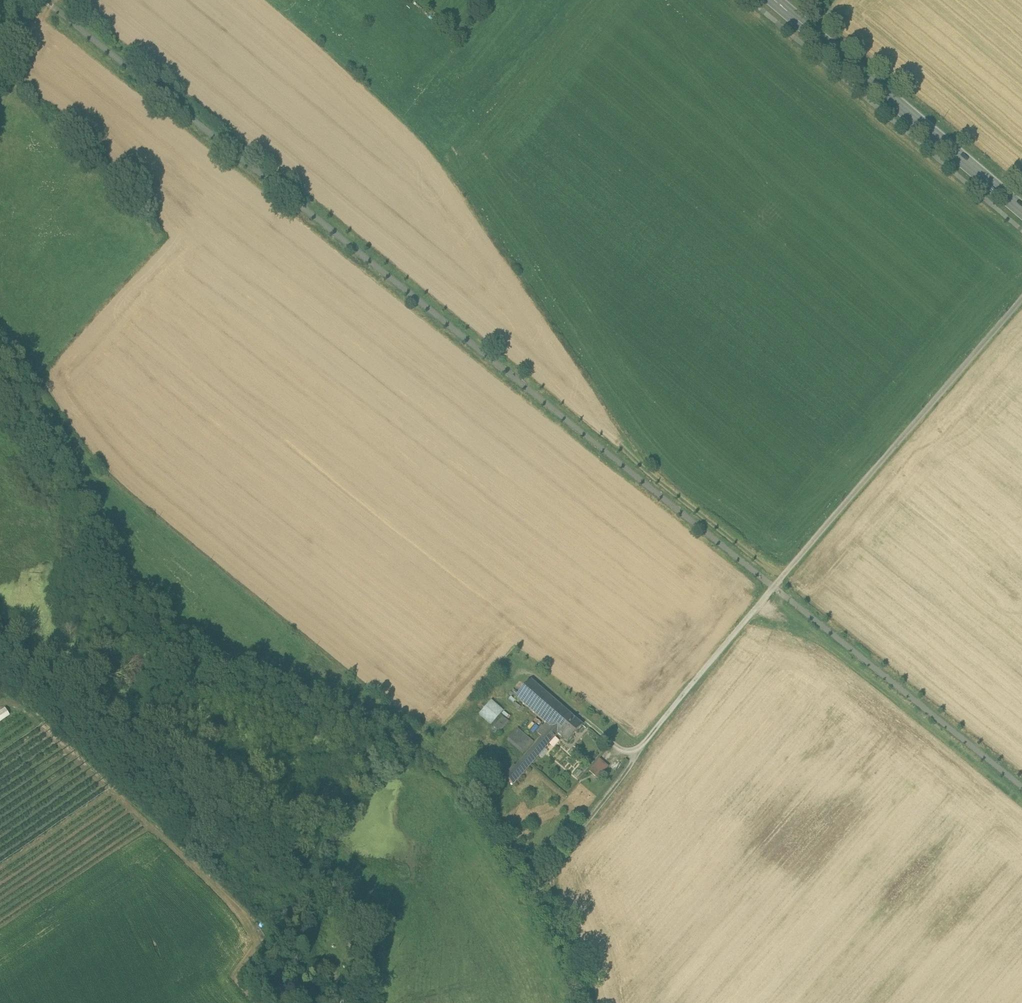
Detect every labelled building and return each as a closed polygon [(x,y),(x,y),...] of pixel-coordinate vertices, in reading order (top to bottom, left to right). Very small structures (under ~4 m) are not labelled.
[(533,681),(517,697),(529,709),(544,691),(533,681)] [(583,725),(544,691),(529,709),(546,723),(550,727),(558,734),(568,742),(583,725)] [(495,701),(481,716),(492,726),(505,710),(495,701)] [(9,717),(6,708),(0,710),(0,720),(9,717)] [(503,716),(494,727),(500,732),(509,721),(503,716)] [(546,723),(538,733),(542,737),(550,727),(546,723)] [(542,737),(524,758),(531,765),(558,734),(550,727),(542,737)] [(534,742),(517,728),(508,739),(524,753),(534,742)] [(524,758),(506,778),(513,785),(531,765),(524,758)] [(601,760),(591,771),(599,778),(608,767),(601,760)]
